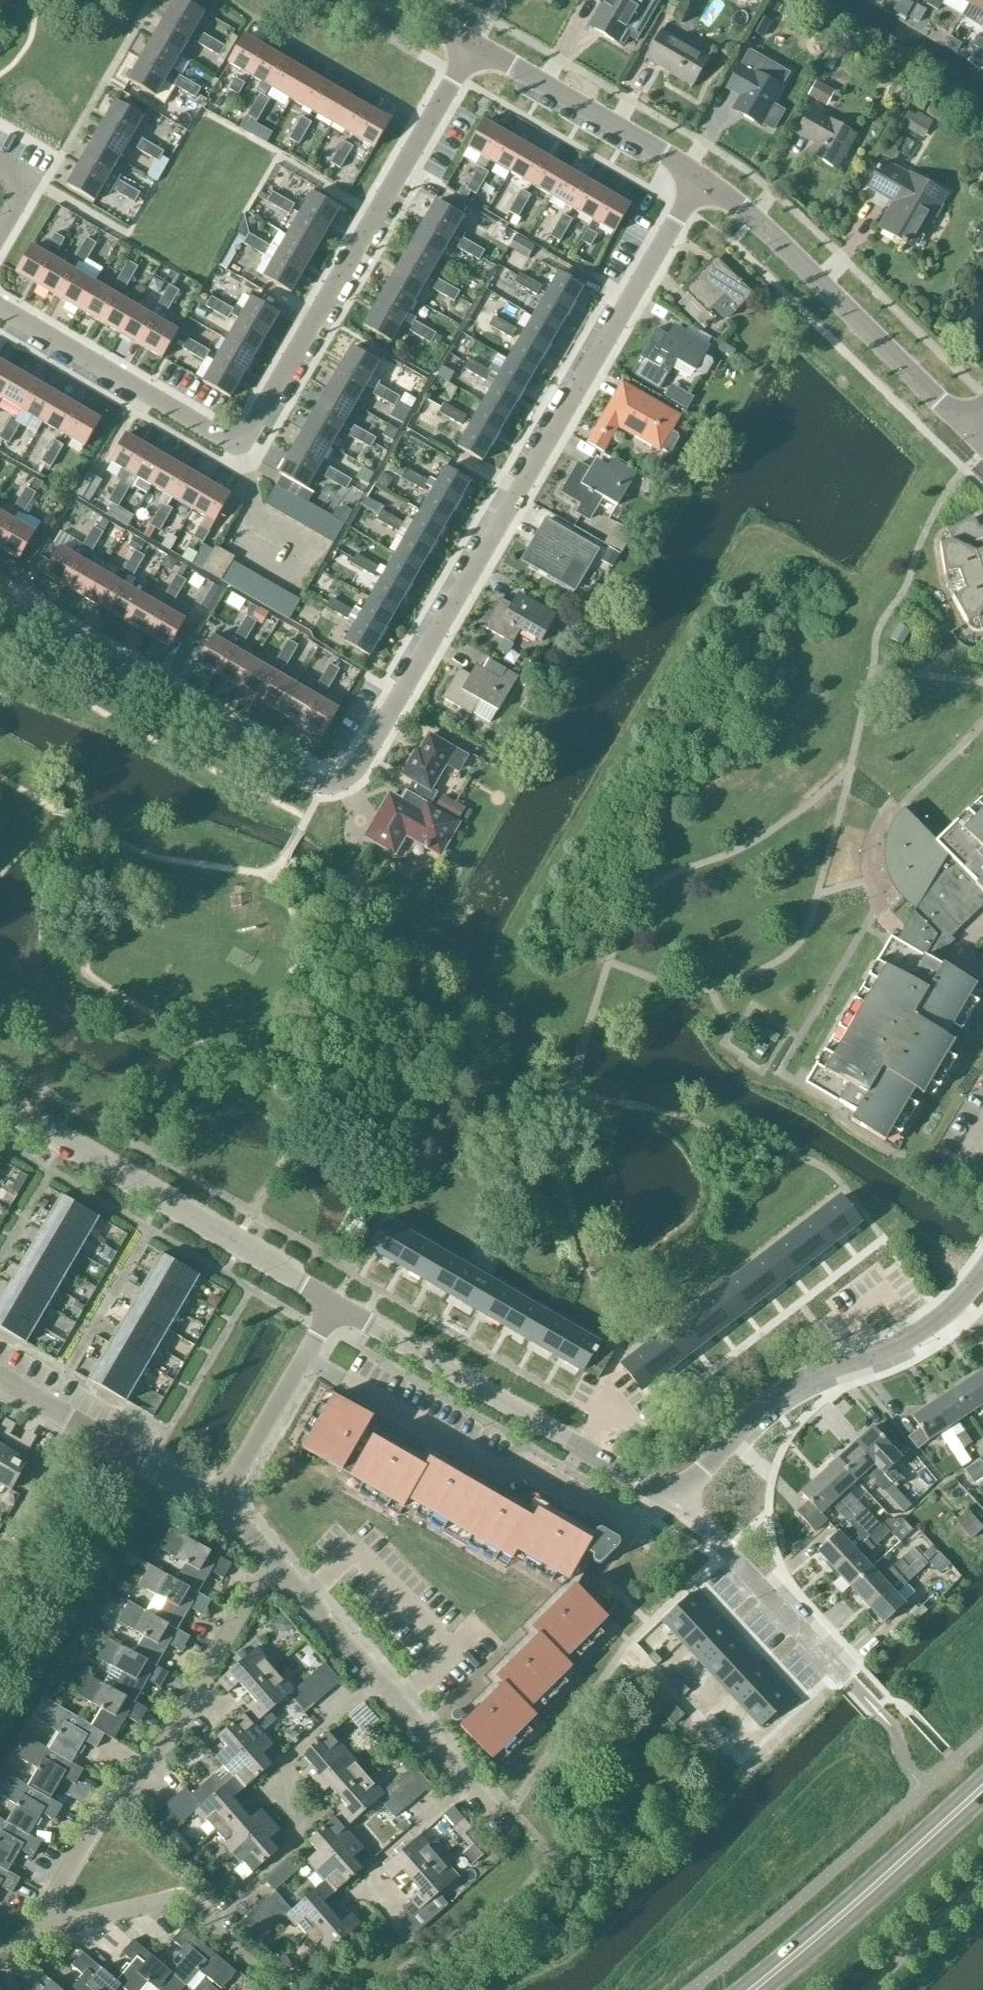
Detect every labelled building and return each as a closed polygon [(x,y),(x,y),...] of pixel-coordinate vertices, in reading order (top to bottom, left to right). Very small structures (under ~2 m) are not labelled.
[(194,34),(206,13),(183,0),(177,0),(166,19),(194,34)] [(623,33),(637,42),(658,6),(648,0),(640,0),(636,8),(623,0),(595,0),(604,5),(591,27),(618,43),(623,33)] [(927,3),(938,10),(943,0),(929,0),(927,3)] [(969,4),(982,12),(982,0),(971,0),(969,4)] [(910,18),(918,23),(926,10),(917,5),(910,18)] [(761,17),(752,33),(762,39),(771,23),(761,17)] [(181,56),(194,34),(166,19),(154,40),(181,56)] [(662,31),(646,59),(693,86),(709,58),(671,36),(662,31)] [(204,34),(199,43),(210,50),(215,40),(204,34)] [(248,75),(264,48),(245,36),(229,64),(248,75)] [(950,37),(946,45),(956,51),(961,43),(950,37)] [(975,49),(978,51),(972,60),(982,66),(982,41),(980,39),(975,49)] [(169,77),(170,76),(181,56),(154,40),(142,61),(169,77)] [(215,40),(210,50),(221,56),(224,52),(226,47),(215,40)] [(269,87),(285,60),(264,48),(248,75),(262,83),(256,93),(260,95),(264,97),(270,87),(269,87)] [(741,67),(729,88),(743,96),(735,110),(760,125),(761,124),(773,132),(785,111),(773,104),(782,88),(781,88),(789,74),(750,52),(741,67)] [(291,99),(306,72),(285,60),(269,87),(270,87),(291,99)] [(129,82),(157,98),(169,77),(142,61),(129,82)] [(312,112),(327,85),(306,72),(291,99),(312,112)] [(180,76),(174,86),(185,92),(191,83),(180,76)] [(246,84),(236,78),(230,89),(240,95),(246,84)] [(835,92),(818,82),(809,96),(827,106),(835,92)] [(191,83),(185,92),(196,99),(199,94),(202,89),(191,83)] [(333,124),(349,97),(327,85),(312,112),(333,124)] [(892,85),(885,97),(893,102),(900,90),(892,85)] [(230,93),(223,103),(230,108),(237,97),(230,93)] [(260,95),(254,105),(264,111),(270,101),(264,97),(260,95)] [(354,136),(370,109),(349,97),(333,124),(354,136)] [(105,124),(132,140),(144,118),(117,103),(105,124)] [(254,105),(248,115),(258,121),(264,111),(254,105)] [(837,169),(856,136),(823,117),(826,113),(814,106),(798,133),(817,144),(811,154),(837,169)] [(354,136),(375,149),(391,121),(370,109),(354,136)] [(920,136),(929,119),(909,109),(900,125),(920,136)] [(303,117),(296,128),(306,133),(312,123),(303,117)] [(484,122),(469,149),(481,156),(476,166),(478,167),(484,171),(490,161),(489,160),(505,133),(485,121),(484,122)] [(120,161),(132,140),(105,124),(92,145),(120,161)] [(296,128),(290,139),(300,144),(306,133),(296,128)] [(510,173),(526,145),(505,133),(489,160),(490,161),(510,173)] [(143,139),(137,148),(146,154),(152,144),(143,139)] [(344,141),(338,152),(348,158),(354,147),(344,141)] [(152,144),(146,154),(154,159),(157,154),(160,149),(152,144)] [(92,145),(80,166),(116,187),(114,190),(125,196),(130,187),(120,181),(122,176),(114,171),(120,161),(92,145)] [(531,185),(547,157),(526,145),(510,173),(531,185)] [(338,152),(331,163),(341,168),(348,158),(338,152)] [(552,197),(568,170),(547,157),(531,185),(552,197)] [(934,218),(947,195),(910,173),(909,175),(884,161),(869,188),(897,204),(882,230),(902,242),(912,248),(930,216),(934,218)] [(80,166),(68,187),(95,203),(103,189),(112,195),(114,190),(116,187),(80,166)] [(478,167),(472,178),(481,183),(488,173),(484,171),(478,167)] [(573,209),(589,182),(568,170),(552,197),(573,209)] [(464,186),(459,195),(467,200),(472,192),(475,194),(481,183),(472,178),(466,188),(464,186)] [(594,222),(610,194),(589,182),(573,209),(594,221),(594,222)] [(130,187),(125,196),(136,203),(138,199),(141,194),(130,187)] [(282,197),(300,208),(306,198),(288,187),(282,197)] [(521,191),(515,202),(525,207),(531,197),(521,191)] [(273,193),(267,202),(278,209),(283,199),(273,193)] [(301,215),(328,231),(340,209),(313,194),(301,215)] [(615,234),(631,206),(610,194),(594,222),(603,226),(615,234)] [(283,199),(278,209),(289,215),(294,205),(283,199)] [(436,202),(424,223),(460,244),(463,239),(466,235),(457,230),(464,218),(436,202)] [(515,202),(509,213),(518,218),(525,207),(515,202)] [(316,252),(328,231),(301,215),(289,236),(316,252)] [(563,215),(557,226),(567,232),(573,221),(563,215)] [(244,216),(234,233),(235,234),(246,240),(249,235),(244,216)] [(424,223),(412,244),(439,260),(446,249),(455,254),(457,250),(460,244),(424,223)] [(557,226),(551,237),(560,242),(567,232),(557,226)] [(588,230),(582,241),(592,246),(598,235),(588,230)] [(234,233),(216,264),(217,265),(227,271),(236,255),(235,247),(244,244),(246,240),(235,234),(234,233)] [(55,234),(49,245),(58,251),(64,240),(55,234)] [(246,240),(244,244),(254,250),(260,241),(249,235),(246,240)] [(289,236),(277,258),(304,273),(316,252),(289,236)] [(526,242),(516,236),(509,248),(528,259),(535,247),(526,242)] [(88,239),(81,250),(91,255),(97,244),(88,239)] [(460,244),(457,250),(468,256),(474,245),(463,239),(460,244)] [(260,241),(254,250),(265,256),(267,252),(270,247),(260,241)] [(427,281),(439,260),(412,244),(400,265),(427,281)] [(474,245),(468,256),(479,262),(485,251),(474,245)] [(36,286),(52,258),(32,247),(17,275),(36,286)] [(81,250),(75,260),(79,262),(84,266),(91,255),(81,250)] [(265,256),(262,261),(272,266),(264,279),(292,294),(304,273),(277,258),(267,252),(265,256)] [(57,298),(73,271),(52,258),(36,286),(57,298)] [(713,308),(722,318),(729,318),(738,308),(753,294),(717,258),(684,290),(690,297),(682,305),(704,327),(715,316),(710,311),(713,308)] [(88,267),(84,266),(79,262),(74,271),(73,271),(57,298),(78,310),(94,283),(82,276),(88,267)] [(128,262),(122,273),(131,279),(138,268),(128,262)] [(415,302),(427,281),(400,265),(387,286),(415,302)] [(556,271),(544,293),(572,308),(584,287),(556,271)] [(122,273),(116,284),(120,286),(125,289),(131,279),(122,273)] [(517,278),(515,282),(527,289),(529,285),(532,280),(520,273),(517,278)] [(439,280),(433,290),(444,296),(450,286),(439,280)] [(532,280),(527,289),(537,295),(542,286),(532,280)] [(99,322),(115,295),(94,283),(78,310),(99,322)] [(115,295),(99,322),(120,335),(136,307),(124,300),(129,291),(125,289),(120,286),(115,295)] [(387,286),(375,307),(403,323),(412,328),(415,322),(417,319),(408,314),(415,302),(387,286)] [(450,286),(444,296),(455,302),(460,292),(450,286)] [(170,287),(164,297),(173,303),(180,292),(170,287)] [(559,330),(572,308),(544,293),(532,314),(559,330)] [(164,297),(158,308),(162,311),(167,314),(173,303),(164,297)] [(212,298),(207,308),(218,314),(223,304),(212,298)] [(234,311),(232,315),(240,319),(268,335),(280,315),(252,299),(245,312),(236,307),(234,311)] [(223,304),(218,314),(228,320),(229,319),(231,315),(232,315),(234,311),(223,304)] [(157,320),(157,319),(136,307),(120,335),(142,347),(157,320)] [(391,343),(403,323),(375,307),(364,327),(391,343)] [(179,332),(165,324),(170,315),(167,314),(162,311),(157,319),(157,320),(142,347),(163,359),(179,332)] [(547,351),(559,330),(532,314),(520,335),(547,351)] [(489,326),(501,332),(506,322),(495,316),(491,322),(489,326)] [(255,356),(268,335),(240,319),(228,340),(255,356)] [(412,328),(410,331),(420,338),(426,328),(415,322),(412,328)] [(506,322),(501,332),(512,339),(518,329),(506,322)] [(426,328),(420,338),(431,344),(437,334),(426,328)] [(640,358),(644,360),(634,376),(660,391),(669,374),(670,375),(678,361),(703,375),(706,374),(713,364),(712,360),(705,356),(711,346),(687,332),(681,343),(657,329),(640,358)] [(535,372),(547,351),(520,335),(508,356),(535,372)] [(188,340),(183,349),(194,355),(199,346),(188,340)] [(243,378),(255,356),(228,340),(216,362),(243,378)] [(723,344),(719,350),(731,358),(735,351),(723,344)] [(199,346),(194,355),(205,362),(210,352),(199,346)] [(351,349),(339,370),(367,386),(376,391),(379,386),(381,382),(372,377),(379,364),(351,349)] [(492,372),(491,375),(495,377),(523,393),(535,372),(508,356),(500,368),(496,366),(492,372)] [(464,368),(476,375),(481,366),(470,359),(468,362),(464,368)] [(2,399),(18,372),(0,362),(0,398),(2,399)] [(231,399),(243,378),(216,362),(203,382),(231,399)] [(481,366),(476,375),(487,382),(489,378),(491,375),(492,372),(491,372),(481,366)] [(442,367),(437,376),(446,381),(449,383),(454,374),(442,367)] [(355,407),(367,386),(339,370),(327,391),(355,407)] [(23,411),(38,384),(18,372),(2,399),(23,411)] [(483,398),(482,400),(510,416),(523,393),(495,377),(493,381),(483,398)] [(23,411),(18,420),(22,422),(20,425),(24,427),(30,416),(43,423),(59,396),(38,384),(23,411)] [(376,391),(373,395),(384,401),(390,392),(379,386),(376,390),(376,391)] [(623,387),(590,445),(604,453),(620,424),(667,451),(671,450),(677,439),(676,435),(673,433),(669,430),(676,418),(679,420),(679,419),(656,405),(655,405),(623,387)] [(669,390),(664,398),(675,405),(680,396),(669,390)] [(343,428),(344,426),(355,407),(327,391),(315,412),(343,428)] [(390,392),(384,401),(395,407),(400,398),(390,392)] [(416,400),(405,394),(400,403),(411,409),(416,400)] [(64,435),(80,408),(59,396),(43,423),(64,435)] [(510,416),(482,400),(469,423),(497,438),(510,416)] [(456,409),(445,403),(442,408),(439,413),(450,419),(456,409)] [(80,408),(64,435),(85,448),(101,420),(80,408)] [(463,434),(455,447),(483,463),(497,438),(469,423),(465,420),(467,416),(456,409),(450,419),(461,425),(457,431),(463,434)] [(315,412),(303,434),(331,449),(343,428),(315,412)] [(13,417),(7,427),(16,433),(20,425),(22,422),(18,420),(18,419),(13,417)] [(7,427),(0,438),(10,443),(16,433),(7,427)] [(354,427),(349,436),(359,442),(365,433),(354,427)] [(365,433),(359,442),(370,448),(376,439),(365,433)] [(319,471),(331,449),(303,434),(291,455),(319,471)] [(126,435),(110,462),(123,470),(118,478),(121,480),(126,483),(147,448),(126,435)] [(54,441),(48,452),(57,457),(64,446),(54,441)] [(147,448),(126,483),(131,486),(134,488),(140,479),(152,487),(168,460),(147,448)] [(48,452),(42,462),(51,468),(57,457),(48,452)] [(307,491),(319,471),(291,455),(279,475),(282,477),(307,491)] [(168,460),(152,487),(165,494),(159,503),(163,505),(168,508),(173,499),(189,472),(168,460)] [(618,508),(634,482),(638,475),(613,461),(609,468),(603,479),(579,465),(563,494),(582,505),(578,513),(591,521),(603,500),(618,508)] [(430,489),(459,505),(471,484),(443,467),(435,480),(431,478),(427,486),(430,489)] [(418,474),(407,468),(401,478),(412,484),(418,474)] [(330,469),(325,478),(336,484),(341,475),(330,469)] [(431,478),(419,471),(418,474),(412,484),(424,491),(427,486),(431,478)] [(194,511),(209,485),(189,472),(173,499),(194,511)] [(387,490),(393,480),(382,473),(376,484),(387,490)] [(89,475),(77,495),(89,502),(101,482),(89,475)] [(341,475),(336,484),(347,490),(352,481),(341,475)] [(314,495),(307,491),(282,477),(277,487),(286,492),(295,497),(304,502),(308,505),(314,495)] [(121,480),(115,491),(124,497),(131,486),(126,483),(121,480)] [(204,543),(215,524),(231,497),(209,485),(194,511),(206,518),(194,538),(204,543)] [(27,487),(20,498),(30,503),(36,493),(27,487)] [(275,511),(286,492),(277,487),(266,506),(275,511)] [(446,526),(459,505),(430,489),(418,510),(446,526)] [(115,491),(109,502),(113,504),(118,507),(124,497),(115,491)] [(284,517),(295,497),(286,492),(275,511),(284,517)] [(293,522),(304,502),(295,497),(284,517),(293,522)] [(20,498),(14,509),(20,512),(23,514),(30,503),(20,498)] [(368,498),(363,506),(380,515),(381,515),(383,510),(385,508),(368,498)] [(14,521),(20,512),(0,501),(0,546),(14,521)] [(313,508),(308,505),(304,502),(293,522),(302,527),(313,508)] [(163,505),(157,516),(166,521),(172,510),(168,508),(163,505)] [(312,533),(323,513),(313,508),(302,527),(312,533)] [(379,516),(377,520),(387,526),(389,522),(390,521),(393,516),(383,510),(381,515),(380,515),(379,516)] [(408,518),(401,529),(434,548),(446,526),(418,510),(412,520),(408,518)] [(124,511),(118,522),(126,527),(133,516),(124,511)] [(0,546),(0,550),(20,561),(41,525),(23,514),(20,512),(14,521),(0,546)] [(323,539),(334,520),(323,513),(312,533),(323,539)] [(157,516),(150,526),(156,530),(160,532),(166,521),(157,516)] [(389,522),(387,526),(399,533),(401,529),(404,523),(393,516),(390,521),(389,522)] [(980,530),(973,518),(946,533),(945,534),(943,536),(942,538),(941,539),(941,540),(940,542),(940,544),(940,546),(945,577),(946,580),(947,583),(948,587),(949,590),(950,593),(952,596),(968,626),(969,627),(971,629),(973,630),(975,631),(978,632),(981,632),(982,632),(982,529),(980,530)] [(323,539),(333,545),(334,546),(345,526),(334,520),(323,539)] [(546,522),(523,561),(574,591),(597,551),(546,522)] [(94,527),(88,538),(97,543),(104,533),(94,527)] [(612,548),(622,554),(631,539),(613,528),(604,543),(612,548)] [(401,539),(393,553),(421,570),(434,548),(401,529),(399,533),(397,537),(401,539)] [(61,549),(45,576),(66,588),(82,561),(81,560),(86,551),(82,548),(83,546),(61,533),(54,545),(61,549)] [(128,547),(136,551),(140,554),(146,543),(135,536),(128,547)] [(83,546),(82,548),(86,551),(91,554),(97,543),(88,538),(83,546)] [(203,570),(213,552),(203,547),(193,565),(203,570)] [(235,559),(218,550),(216,548),(213,552),(203,570),(222,582),(232,563),(235,559)] [(618,562),(622,555),(610,548),(606,556),(618,562)] [(82,561),(66,588),(87,601),(103,573),(90,566),(95,556),(91,554),(86,551),(81,560),(82,561)] [(136,551),(129,562),(139,568),(145,557),(136,551)] [(409,591),(421,570),(393,553),(381,575),(409,591)] [(355,559),(352,563),(363,570),(369,561),(357,554),(355,559)] [(167,557),(162,566),(167,568),(173,567),(176,562),(167,557)] [(369,561),(363,570),(375,577),(380,567),(369,561)] [(129,562),(123,573),(129,576),(132,578),(139,568),(129,562)] [(231,587),(242,568),(232,563),(222,582),(231,587)] [(183,565),(177,576),(182,579),(188,568),(183,565)] [(241,592),(251,574),(242,568),(231,587),(241,592)] [(87,601),(107,613),(129,576),(123,573),(119,571),(114,580),(103,573),(87,601)] [(251,598),(261,579),(251,574),(241,592),(251,598)] [(397,613),(409,591),(381,575),(368,597),(397,613)] [(129,576),(107,613),(128,625),(144,597),(130,589),(136,580),(132,578),(129,576)] [(177,576),(170,586),(180,592),(186,581),(182,579),(177,576)] [(260,603),(271,585),(261,579),(251,598),(260,603)] [(220,588),(209,581),(196,602),(208,610),(220,588)] [(271,610),(281,591),(271,585),(260,603),(271,610)] [(170,586),(164,597),(173,602),(180,592),(170,586)] [(281,615),(291,597),(281,591),(271,610),(281,615)] [(149,637),(165,609),(144,597),(128,625),(149,637)] [(301,602),(300,602),(291,597),(281,615),(290,621),(301,602)] [(354,610),(351,615),(384,634),(397,613),(368,597),(360,610),(356,607),(354,610)] [(332,598),(327,607),(337,613),(342,604),(332,598)] [(485,629),(513,645),(520,631),(542,644),(557,618),(532,603),(525,614),(501,600),(485,629)] [(342,604),(337,613),(348,620),(351,615),(354,610),(342,604)] [(248,611),(248,616),(252,619),(258,608),(252,605),(248,611)] [(258,608),(252,619),(257,622),(262,625),(268,614),(263,611),(258,608)] [(165,609),(149,637),(169,649),(185,621),(165,609)] [(350,628),(342,642),(370,658),(384,634),(351,615),(348,620),(345,625),(350,628)] [(248,616),(241,627),(251,632),(257,622),(252,619),(248,616)] [(902,646),(910,633),(899,626),(891,640),(902,646)] [(241,627),(235,638),(244,643),(251,632),(241,627)] [(219,678),(235,651),(213,638),(197,665),(219,678)] [(506,654),(512,644),(503,639),(497,649),(506,654)] [(289,641),(282,651),(292,657),(298,646),(289,641)] [(240,690),(256,663),(235,651),(219,678),(240,690)] [(282,651),(276,662),(285,667),(292,657),(282,651)] [(460,670),(443,700),(472,716),(474,713),(490,723),(497,712),(499,713),(514,688),(520,678),(489,660),(483,670),(491,674),(485,684),(460,670)] [(260,703),(276,675),(256,663),(240,690),(260,703)] [(330,665),(324,676),(333,681),(339,670),(330,665)] [(281,715),(297,687),(276,675),(260,703),(281,715)] [(324,676),(317,686),(327,692),(333,681),(324,676)] [(318,700),(316,699),(297,687),(281,715),(302,727),(318,700)] [(318,700),(302,727),(323,740),(339,712),(324,704),(318,700)] [(456,748),(455,751),(430,737),(418,759),(415,757),(404,777),(415,783),(410,793),(432,806),(438,795),(432,792),(446,767),(459,774),(469,756),(456,748)] [(461,822),(432,806),(410,793),(403,805),(391,798),(380,818),(383,820),(371,840),(397,855),(408,834),(443,853),(461,822)] [(436,807),(459,820),(465,808),(443,795),(436,807)] [(975,820),(967,811),(954,825),(937,842),(930,835),(914,819),(904,809),(903,809),(903,810),(905,812),(893,823),(895,824),(887,838),(889,839),(885,854),(887,854),(887,871),(889,870),(893,886),(895,886),(905,898),(903,899),(916,909),(909,920),(897,941),(892,937),(891,938),(886,947),(876,965),(868,977),(878,982),(864,1006),(855,1000),(849,1010),(844,1019),(837,1030),(847,1036),(833,1059),(823,1054),(818,1062),(811,1074),(805,1085),(856,1114),(851,1123),(885,1143),(892,1131),(901,1136),(917,1108),(909,1103),(915,1092),(924,1097),(931,1084),(939,1089),(956,1060),(948,1055),(955,1042),(947,1037),(953,1027),(962,1031),(968,1021),(970,1018),(978,1003),(970,998),(977,986),(943,966),(941,968),(941,967),(934,963),(941,951),(939,949),(950,939),(954,942),(955,942),(951,938),(982,907),(982,812),(975,820)] [(751,1039),(759,1044),(764,1036),(756,1031),(751,1039)] [(13,1192),(16,1186),(10,1182),(7,1188),(13,1192)] [(89,1238),(101,1219),(63,1197),(52,1216),(89,1238)] [(839,1239),(843,1236),(861,1222),(842,1198),(820,1214),(839,1239)] [(37,1207),(44,1211),(48,1204),(41,1200),(37,1207)] [(815,1257),(839,1239),(820,1214),(797,1233),(815,1257)] [(79,1256),(89,1238),(52,1216),(41,1234),(79,1256)] [(403,1267),(419,1240),(387,1221),(371,1249),(403,1267)] [(790,1276),(815,1257),(797,1233),(772,1252),(790,1276)] [(69,1274),(79,1256),(41,1234),(31,1251),(69,1274)] [(429,1283),(445,1255),(419,1240),(403,1267),(429,1283)] [(106,1248),(101,1258),(111,1264),(117,1254),(106,1248)] [(58,1291),(69,1274),(31,1251),(20,1269),(58,1291)] [(766,1295),(790,1276),(772,1252),(748,1270),(766,1295)] [(190,1298),(202,1278),(163,1255),(151,1275),(190,1298)] [(456,1298),(472,1270),(445,1255),(429,1283),(456,1298)] [(48,1309),(58,1291),(20,1269),(10,1286),(48,1309)] [(483,1314),(499,1286),(472,1270),(456,1298),(483,1314)] [(742,1313),(766,1295),(748,1270),(724,1288),(742,1313)] [(180,1315),(190,1298),(151,1275),(141,1292),(180,1315)] [(127,1284),(134,1288),(138,1282),(131,1278),(127,1284)] [(48,1309),(10,1286),(0,1304),(38,1326),(48,1309)] [(509,1329),(525,1301),(499,1286),(483,1314),(509,1329)] [(718,1332),(742,1313),(724,1288),(700,1307),(718,1332)] [(169,1333),(180,1315),(141,1292),(130,1310),(169,1333)] [(121,1295),(117,1302),(122,1305),(124,1306),(128,1299),(121,1295)] [(213,1295),(207,1304),(216,1310),(222,1300),(213,1295)] [(536,1344),(552,1317),(525,1301),(509,1329),(536,1344)] [(122,1305),(117,1302),(113,1310),(118,1313),(122,1305)] [(38,1326),(0,1304),(0,1327),(28,1343),(38,1326)] [(78,1320),(84,1310),(74,1305),(69,1314),(78,1320)] [(693,1351),(718,1332),(700,1307),(676,1326),(693,1351)] [(159,1350),(169,1333),(130,1310),(120,1327),(159,1350)] [(562,1360),(578,1332),(552,1317),(536,1344),(562,1360)] [(669,1369),(693,1351),(676,1326),(651,1345),(669,1369)] [(149,1368),(159,1350),(120,1327),(110,1345),(149,1368)] [(583,1372),(588,1363),(599,1345),(599,1344),(578,1332),(562,1360),(583,1372)] [(138,1386),(149,1368),(110,1345),(99,1363),(138,1386)] [(599,1345),(588,1363),(603,1372),(614,1354),(599,1345)] [(642,1390),(669,1369),(651,1345),(624,1366),(642,1390)] [(90,1348),(86,1354),(92,1357),(95,1351),(90,1348)] [(128,1403),(138,1386),(99,1363),(89,1380),(128,1403)] [(974,1378),(982,1391),(982,1372),(974,1378)] [(982,1405),(982,1391),(974,1378),(954,1391),(970,1414),(982,1405)] [(959,1421),(970,1414),(954,1391),(935,1404),(950,1427),(964,1449),(973,1443),(959,1421)] [(373,1419),(352,1407),(334,1397),(327,1409),(319,1404),(302,1433),(310,1438),(303,1450),(363,1485),(358,1493),(387,1510),(392,1502),(404,1509),(409,1500),(420,1506),(415,1515),(444,1532),(449,1523),(471,1536),(467,1545),(496,1562),(501,1554),(513,1561),(518,1552),(528,1558),(524,1567),(553,1584),(558,1575),(570,1582),(586,1553),(594,1558),(594,1559),(594,1560),(594,1561),(594,1562),(594,1563),(595,1563),(596,1565),(598,1566),(599,1566),(600,1566),(602,1565),(603,1565),(620,1548),(620,1547),(621,1547),(621,1546),(621,1545),(621,1544),(620,1543),(620,1542),(619,1541),(619,1540),(600,1529),(604,1525),(601,1523),(598,1521),(594,1522),(592,1525),(589,1530),(534,1499),(531,1505),(426,1446),(421,1454),(371,1424),(373,1419)] [(921,1428),(910,1437),(919,1449),(929,1441),(940,1434),(954,1455),(961,1467),(970,1461),(963,1449),(964,1449),(950,1427),(935,1404),(934,1404),(914,1418),(921,1428)] [(904,1458),(893,1448),(874,1427),(856,1444),(892,1483),(896,1488),(905,1480),(893,1467),(904,1458)] [(0,1462),(0,1484),(12,1491),(29,1463),(11,1452),(18,1440),(10,1435),(3,1447),(7,1450),(0,1462)] [(892,1483),(856,1444),(838,1460),(857,1481),(865,1474),(882,1493),(892,1483)] [(848,1489),(857,1481),(838,1460),(820,1477),(857,1516),(866,1509),(848,1489)] [(965,1470),(972,1481),(982,1474),(982,1468),(979,1461),(965,1470)] [(849,1524),(857,1516),(820,1477),(802,1494),(810,1502),(797,1513),(815,1532),(828,1521),(821,1514),(831,1505),(849,1524)] [(892,1485),(884,1493),(889,1497),(895,1497),(900,1493),(892,1485)] [(915,1491),(910,1491),(904,1496),(913,1505),(921,1497),(915,1491)] [(882,1527),(881,1526),(866,1509),(857,1516),(849,1524),(858,1533),(848,1543),(839,1533),(818,1552),(835,1570),(882,1527)] [(968,1510),(955,1522),(973,1540),(982,1530),(982,1526),(968,1510)] [(917,1541),(932,1529),(920,1515),(905,1528),(917,1541)] [(882,1527),(835,1570),(851,1587),(852,1588),(872,1569),(872,1568),(871,1567),(871,1566),(872,1565),(872,1564),(872,1563),(872,1562),(872,1561),(871,1559),(871,1558),(871,1557),(870,1556),(869,1555),(869,1554),(892,1533),(883,1524),(881,1526),(882,1527)] [(199,1594),(212,1572),(224,1579),(232,1565),(172,1530),(161,1550),(186,1564),(177,1581),(176,1582),(199,1594)] [(927,1563),(932,1559),(939,1552),(931,1543),(919,1554),(927,1563)] [(872,1569),(852,1588),(868,1605),(868,1606),(919,1559),(911,1551),(886,1572),(883,1570),(880,1569),(873,1569),(872,1569)] [(919,1559),(868,1606),(885,1624),(905,1605),(904,1603),(915,1592),(907,1584),(926,1567),(919,1559)] [(940,1571),(951,1582),(964,1570),(953,1559),(940,1571)] [(211,1601),(199,1594),(176,1582),(177,1581),(142,1561),(139,1568),(147,1573),(140,1585),(157,1595),(147,1613),(155,1618),(178,1632),(178,1631),(191,1608),(203,1615),(211,1601)] [(608,1618),(595,1605),(576,1587),(532,1630),(539,1637),(497,1679),(503,1686),(461,1728),(492,1760),(502,1750),(509,1757),(533,1734),(526,1726),(536,1716),(529,1709),(538,1701),(544,1708),(569,1684),(562,1677),(572,1667),(565,1660),(574,1652),(580,1659),(605,1635),(598,1628),(608,1618)] [(119,1597),(110,1599),(112,1609),(122,1607),(119,1597)] [(661,1628),(660,1629),(679,1648),(709,1619),(707,1616),(690,1600),(661,1628)] [(155,1618),(147,1613),(130,1603),(119,1623),(144,1637),(134,1653),(134,1654),(157,1667),(157,1666),(169,1645),(181,1652),(190,1638),(178,1631),(178,1632),(155,1618)] [(709,1619),(679,1648),(698,1666),(727,1638),(709,1619)] [(727,1638),(698,1666),(717,1684),(745,1656),(727,1638)] [(134,1654),(134,1653),(109,1639),(97,1660),(123,1674),(114,1689),(113,1690),(136,1703),(136,1702),(148,1681),(161,1689),(169,1673),(157,1666),(157,1667),(134,1654)] [(299,1651),(305,1658),(313,1651),(307,1644),(299,1651)] [(247,1696),(274,1673),(265,1663),(267,1660),(258,1649),(248,1658),(239,1666),(218,1684),(228,1695),(239,1686),(247,1696)] [(233,1658),(239,1666),(248,1658),(242,1651),(233,1658)] [(656,1666),(662,1661),(654,1652),(648,1658),(656,1666)] [(717,1684),(716,1685),(738,1705),(765,1677),(745,1656),(717,1684)] [(316,1673),(332,1691),(341,1683),(325,1665),(316,1673)] [(255,1725),(256,1724),(294,1691),(285,1681),(282,1683),(274,1673),(247,1696),(255,1705),(245,1713),(255,1725)] [(323,1699),(332,1691),(316,1673),(307,1681),(323,1699)] [(668,1679),(676,1688),(682,1682),(674,1673),(668,1679)] [(113,1690),(114,1689),(88,1675),(77,1695),(102,1710),(93,1726),(105,1734),(115,1740),(127,1717),(140,1724),(148,1709),(136,1702),(136,1703),(113,1690)] [(765,1677),(738,1705),(762,1727),(789,1702),(765,1677)] [(314,1707),(323,1699),(307,1681),(298,1689),(314,1707)] [(682,1682),(676,1688),(684,1696),(690,1691),(682,1682)] [(304,1715),(314,1707),(298,1689),(289,1697),(304,1715)] [(93,1726),(46,1699),(34,1719),(59,1733),(50,1750),(49,1750),(72,1763),(84,1741),(97,1748),(105,1734),(93,1726)] [(378,1699),(364,1713),(377,1727),(392,1713),(378,1699)] [(674,1726),(685,1715),(673,1703),(662,1714),(674,1726)] [(698,1704),(685,1712),(690,1722),(704,1715),(698,1704)] [(466,1718),(462,1714),(461,1713),(460,1713),(459,1712),(457,1712),(455,1713),(454,1713),(454,1714),(453,1715),(453,1716),(452,1716),(452,1717),(452,1718),(452,1719),(453,1720),(453,1722),(454,1723),(456,1723),(457,1724),(458,1724),(459,1723),(460,1723),(461,1722),(466,1718)] [(265,1734),(256,1724),(255,1725),(245,1713),(217,1738),(226,1749),(215,1758),(224,1768),(265,1734)] [(707,1721),(715,1730),(721,1724),(713,1716),(707,1721)] [(721,1724),(715,1730),(723,1739),(729,1733),(721,1724)] [(28,1729),(25,1735),(35,1741),(38,1735),(28,1729)] [(310,1788),(350,1752),(340,1742),(338,1744),(328,1733),(302,1756),(311,1766),(299,1777),(310,1788)] [(265,1734),(224,1768),(229,1774),(219,1783),(214,1777),(191,1796),(201,1807),(233,1779),(234,1779),(244,1790),(273,1766),(263,1755),(274,1745),(265,1734)] [(49,1750),(50,1750),(35,1741),(25,1735),(13,1756),(38,1770),(29,1786),(28,1786),(51,1799),(63,1778),(76,1785),(84,1770),(72,1763),(49,1750)] [(201,1737),(191,1753),(206,1761),(215,1745),(201,1737)] [(339,1798),(366,1775),(357,1764),(359,1763),(350,1752),(310,1788),(320,1798),(331,1788),(339,1798)] [(417,1768),(408,1776),(423,1793),(431,1787),(432,1785),(417,1768)] [(29,1786),(3,1771),(0,1777),(0,1795),(18,1805),(7,1822),(7,1823),(30,1836),(30,1835),(42,1814),(55,1821),(63,1806),(51,1799),(28,1786),(29,1786)] [(347,1828),(348,1828),(381,1799),(387,1794),(377,1782),(375,1784),(366,1775),(339,1798),(348,1808),(337,1817),(347,1828)] [(408,1776),(399,1783),(414,1801),(423,1793),(408,1776)] [(233,1800),(244,1790),(234,1779),(233,1779),(195,1813),(204,1823),(206,1821),(215,1832),(241,1809),(233,1800)] [(405,1809),(414,1801),(399,1783),(390,1791),(405,1809)] [(176,1797),(192,1815),(201,1807),(191,1796),(185,1789),(176,1797)] [(387,1794),(381,1799),(396,1817),(405,1809),(390,1791),(387,1794)] [(183,1823),(192,1815),(176,1797),(167,1805),(183,1823)] [(175,1830),(183,1823),(167,1805),(158,1813),(174,1831),(175,1830)] [(231,1855),(270,1821),(261,1810),(250,1820),(241,1809),(215,1832),(224,1842),(222,1845),(231,1855)] [(456,1811),(454,1810),(446,1818),(456,1830),(465,1822),(456,1811)] [(165,1839),(174,1831),(158,1813),(149,1821),(165,1839)] [(357,1837),(348,1828),(347,1828),(337,1817),(308,1841),(318,1852),(306,1862),(316,1873),(357,1837)] [(7,1822),(0,1818),(0,1867),(9,1872),(21,1850),(34,1858),(42,1842),(30,1835),(30,1836),(7,1823),(7,1822)] [(279,1852),(278,1852),(269,1841),(280,1832),(270,1821),(231,1855),(240,1867),(244,1864),(253,1875),(279,1852)] [(411,1881),(438,1858),(429,1848),(432,1846),(422,1835),(382,1869),(392,1881),(403,1871),(411,1881)] [(326,1882),(336,1893),(362,1869),(354,1859),(366,1848),(357,1837),(316,1873),(325,1883),(326,1882)] [(382,1850),(380,1838),(367,1840),(369,1852),(382,1850)] [(481,1856),(490,1849),(480,1838),(472,1846),(481,1856)] [(418,1912),(458,1877),(449,1866),(446,1868),(438,1858),(411,1881),(420,1891),(409,1901),(411,1903),(418,1912)] [(12,1894),(21,1879),(9,1872),(0,1867),(0,1888),(12,1894)] [(277,1870),(266,1880),(267,1880),(277,1891),(287,1881),(277,1870)] [(325,1903),(336,1893),(326,1882),(325,1883),(286,1916),(296,1928),(299,1926),(307,1936),(333,1913),(325,1903)] [(276,1892),(267,1900),(283,1918),(292,1909),(276,1892)] [(274,1926),(283,1918),(267,1900),(258,1908),(274,1926)] [(404,1908),(403,1909),(411,1919),(412,1917),(418,1912),(411,1903),(404,1908)] [(265,1934),(274,1926),(258,1908),(249,1916),(265,1934)] [(333,1913),(307,1936),(316,1946),(313,1949),(323,1959),(364,1924),(354,1912),(342,1922),(333,1913)] [(256,1942),(265,1934),(249,1916),(240,1924),(256,1942)] [(146,1948),(153,1939),(138,1925),(130,1934),(146,1948)] [(185,1986),(186,1985),(199,1970),(222,1989),(236,1972),(183,1928),(172,1941),(183,1949),(167,1969),(166,1969),(185,1986)] [(116,1983),(124,1989),(182,1989),(185,1986),(166,1969),(167,1969),(133,1941),(122,1954),(132,1962),(117,1981),(116,1983)] [(117,1981),(84,1953),(73,1966),(83,1975),(71,1989),(124,1989),(116,1983),(117,1981)] [(288,1958),(280,1963),(284,1971),(292,1967),(288,1958)] [(34,1967),(23,1980),(33,1988),(31,1989),(62,1989),(34,1967)]
